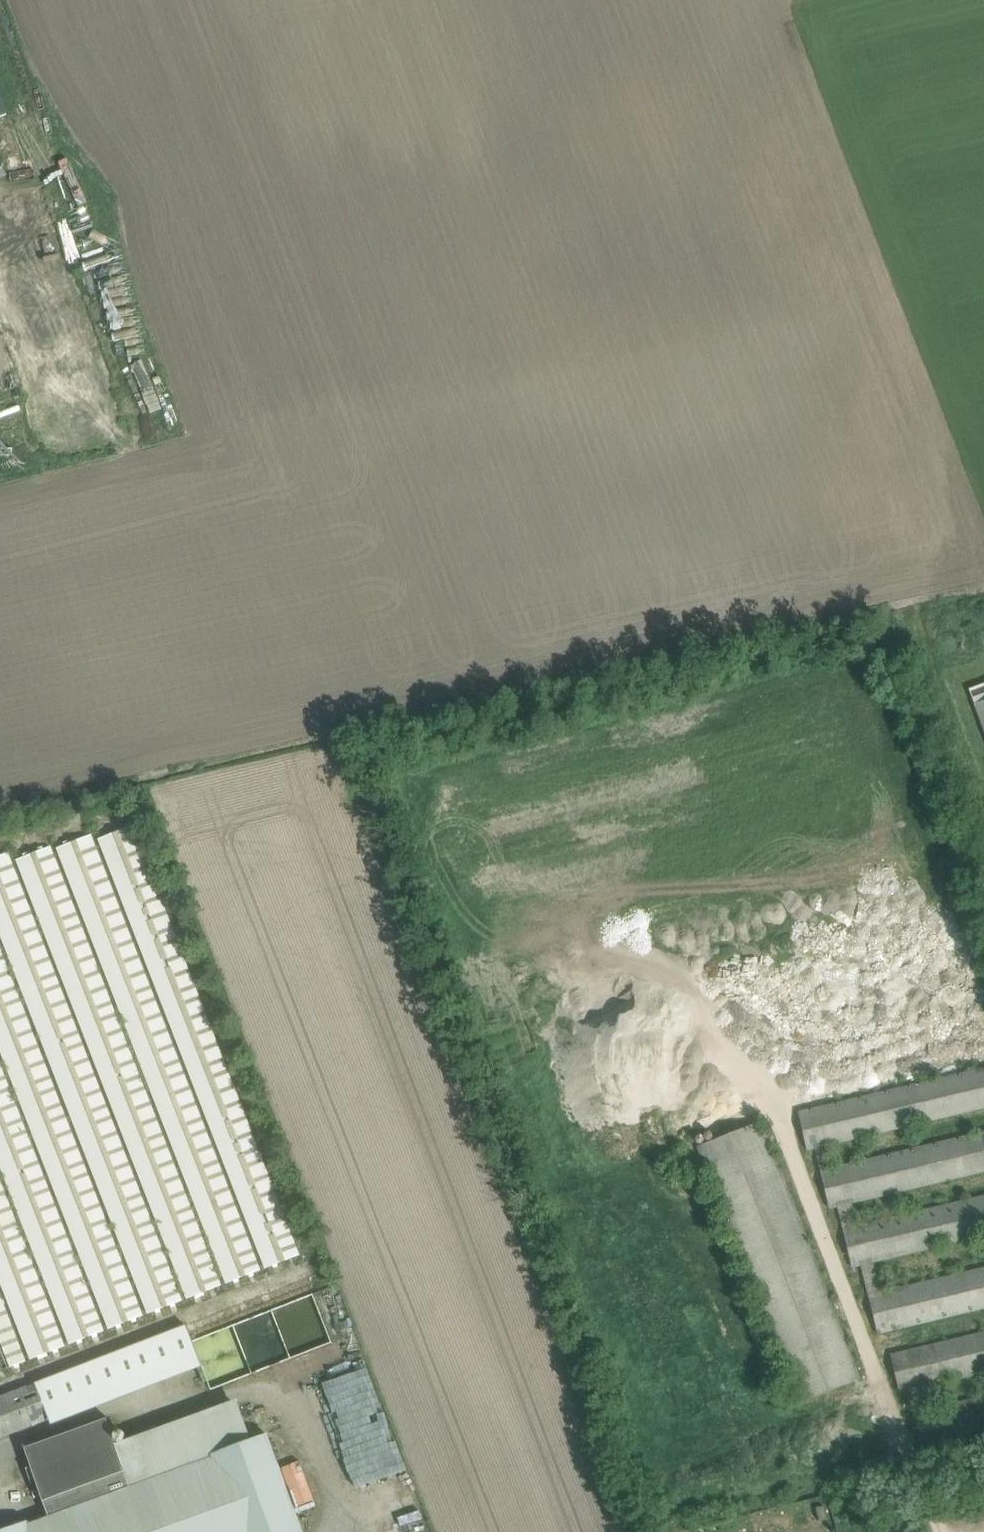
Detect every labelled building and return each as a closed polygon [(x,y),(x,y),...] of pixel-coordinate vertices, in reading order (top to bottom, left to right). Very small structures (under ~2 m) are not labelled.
[(969,689),(983,731),(983,683),(969,689)] [(0,866),(0,1364),(287,1255),(128,840),(0,866)] [(933,1043),(983,1029),(983,1020),(983,1019),(931,1033),(933,1043)] [(826,1145),(983,1109),(983,1070),(798,1112),(807,1150),(815,1148),(821,1171),(829,1208),(838,1206),(843,1230),(852,1267),(861,1265),(869,1296),(877,1333),(897,1328),(983,1308),(983,1268),(881,1293),(873,1262),(983,1237),(983,1197),(857,1226),(852,1203),(983,1172),(983,1133),(832,1168),(826,1145)] [(697,1148),(797,1405),(860,1380),(761,1123),(697,1148)] [(200,1361),(211,1390),(332,1343),(313,1295),(192,1342),(186,1325),(0,1396),(0,1438),(112,1395),(200,1361)] [(910,1350),(891,1354),(899,1392),(983,1372),(983,1333),(910,1350)] [(321,1347),(327,1375),(344,1372),(338,1343),(321,1347)] [(27,1520),(0,1530),(0,1531),(303,1531),(267,1433),(128,1482),(105,1418),(23,1448),(30,1467),(27,1468),(31,1479),(34,1478),(48,1515),(28,1522),(27,1520)]
